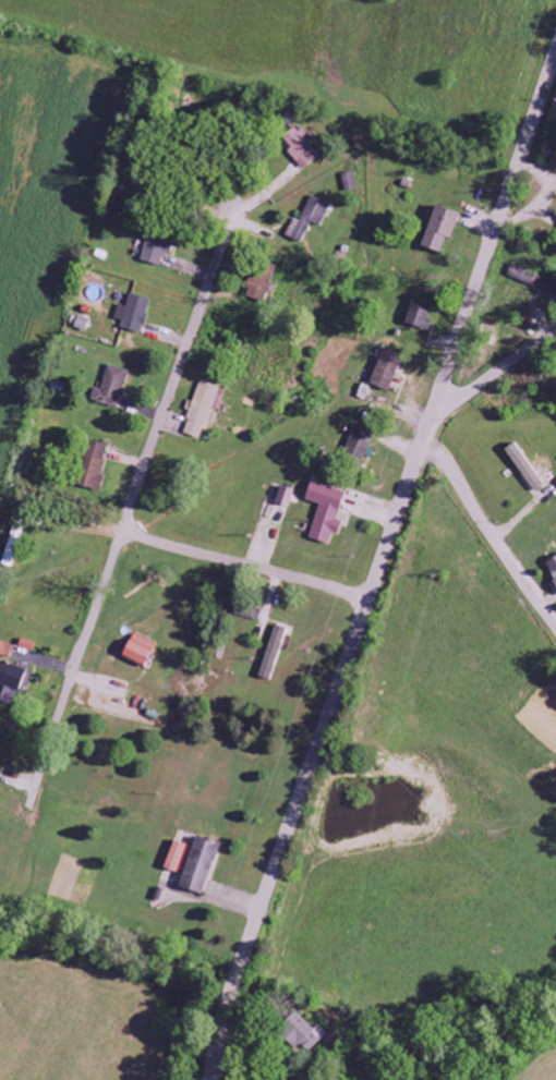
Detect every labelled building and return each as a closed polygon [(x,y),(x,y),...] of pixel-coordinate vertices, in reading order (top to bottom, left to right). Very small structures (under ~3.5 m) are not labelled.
[(319,156),(302,137),(303,136),(296,128),(279,144),(304,170),(319,156)] [(343,175),(345,193),(356,192),(353,173),(343,175)] [(302,245),(311,224),(321,228),(328,213),(331,214),(334,207),(310,197),(292,240),(302,245)] [(461,215),(437,207),(421,248),(441,255),(447,239),(451,240),(461,215)] [(174,243),(149,235),(140,262),(160,268),(165,253),(170,255),(174,243)] [(277,270),(258,263),(246,297),(264,304),(277,270)] [(513,267),(508,277),(555,297),(555,284),(513,267)] [(127,309),(121,308),(117,330),(144,334),(150,300),(129,296),(127,309)] [(406,325),(430,332),(433,321),(429,319),(433,306),(413,301),(406,325)] [(86,332),(90,320),(79,317),(75,329),(86,332)] [(392,393),(403,356),(383,350),(373,387),(392,393)] [(118,410),(130,373),(108,366),(96,403),(118,410)] [(226,391),(201,382),(183,434),(202,440),(212,410),(218,412),(226,391)] [(378,435),(358,426),(344,455),(364,464),(378,435)] [(101,494),(106,478),(100,476),(109,447),(90,441),(76,487),(101,494)] [(346,493),(311,483),(306,502),(320,506),(310,540),(330,546),(333,535),(339,536),(343,522),(338,521),(346,493)] [(290,509),(295,491),(282,487),(277,505),(290,509)] [(4,567),(16,569),(22,529),(11,527),(4,567)] [(545,563),(555,583),(555,557),(545,563)] [(236,615),(260,622),(263,609),(240,603),(236,615)] [(271,681),(288,629),(277,625),(259,677),(271,681)] [(146,668),(155,642),(132,634),(122,659),(146,668)] [(11,659),(14,647),(0,643),(0,656),(11,659)] [(3,661),(0,669),(0,701),(13,706),(18,692),(21,693),(29,670),(3,661)] [(206,895),(221,844),(197,837),(194,847),(174,841),(166,868),(185,874),(181,888),(206,895)] [(184,874),(165,869),(162,880),(181,885),(184,874)] [(306,1058),(325,1037),(298,1012),(279,1034),(306,1058)]
